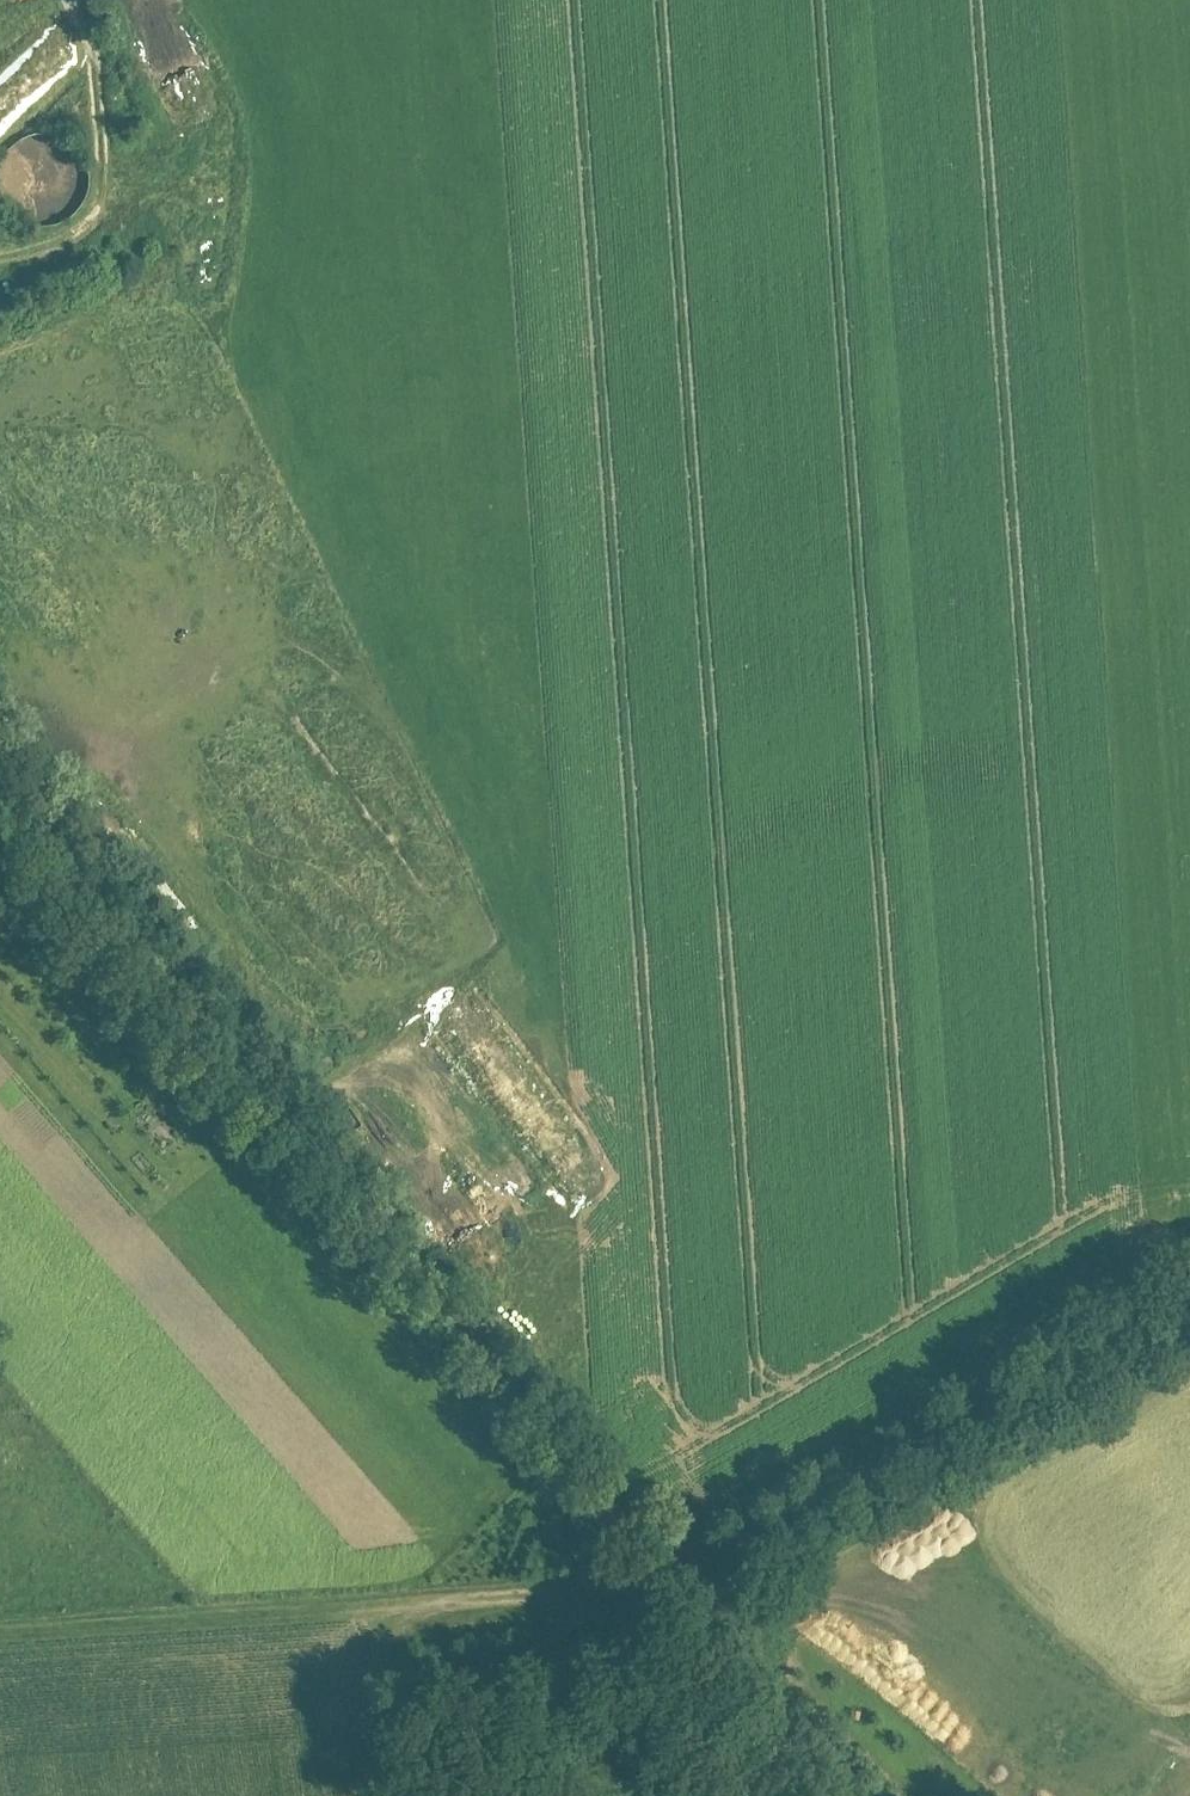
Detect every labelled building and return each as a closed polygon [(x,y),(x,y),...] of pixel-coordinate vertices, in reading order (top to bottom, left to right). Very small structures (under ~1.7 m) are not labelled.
[(20,225),(54,231),(85,212),(95,182),(77,142),(34,132),(1,156),(0,169),(0,203),(20,225)]
